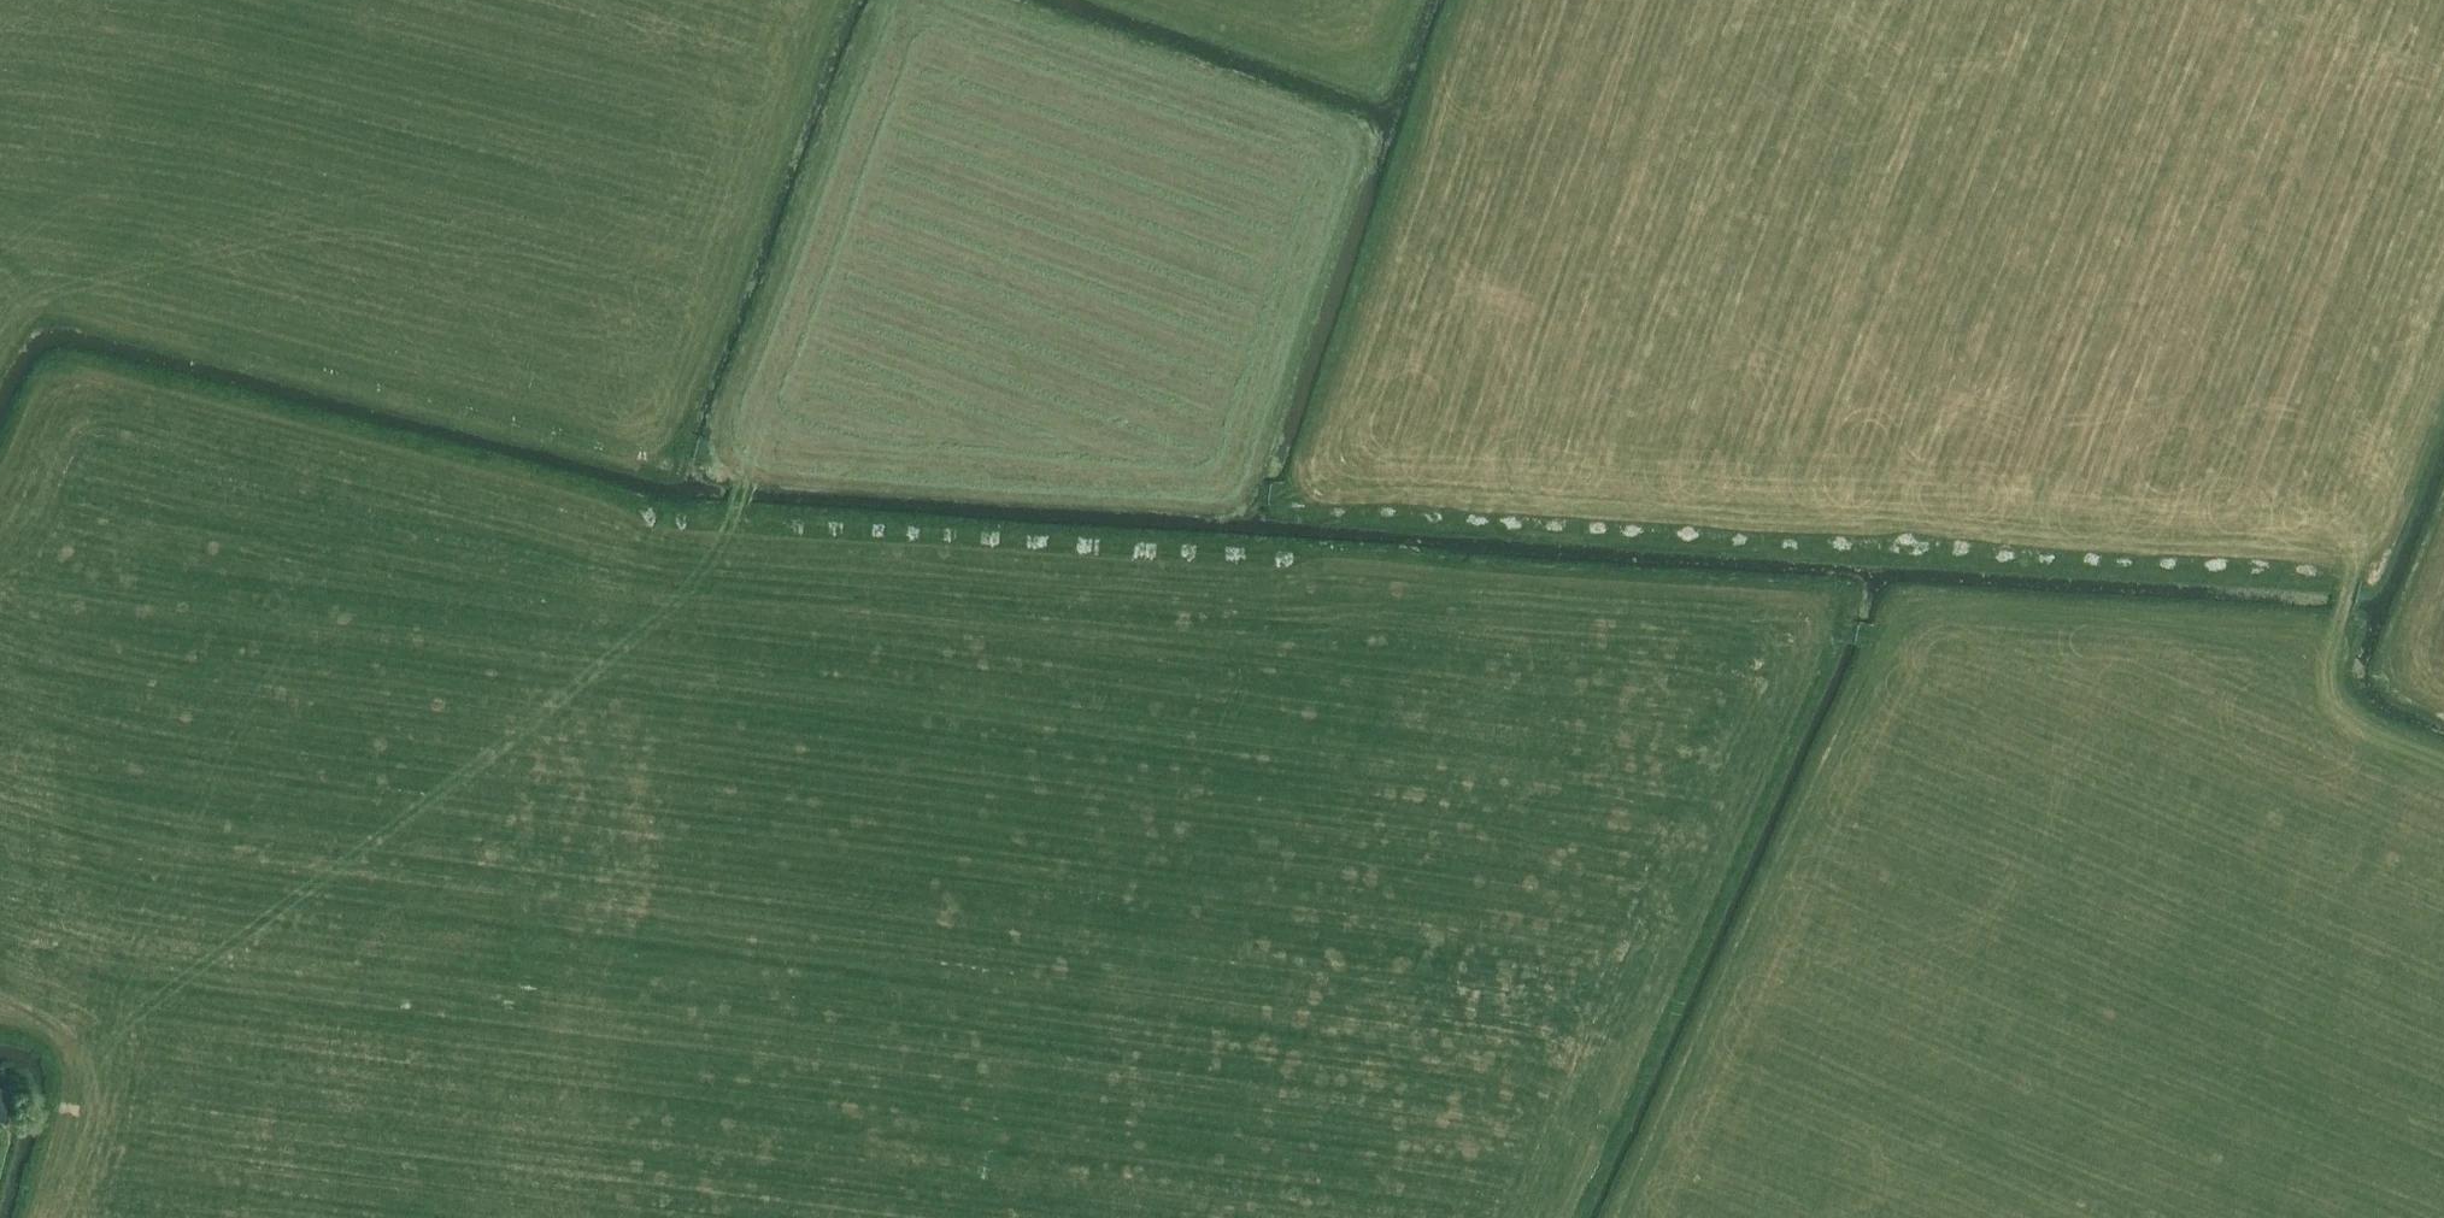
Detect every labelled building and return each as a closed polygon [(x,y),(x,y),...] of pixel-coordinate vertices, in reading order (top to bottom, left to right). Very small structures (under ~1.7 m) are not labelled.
[(0,1087),(0,1120),(5,1122),(16,1093),(0,1087)]
